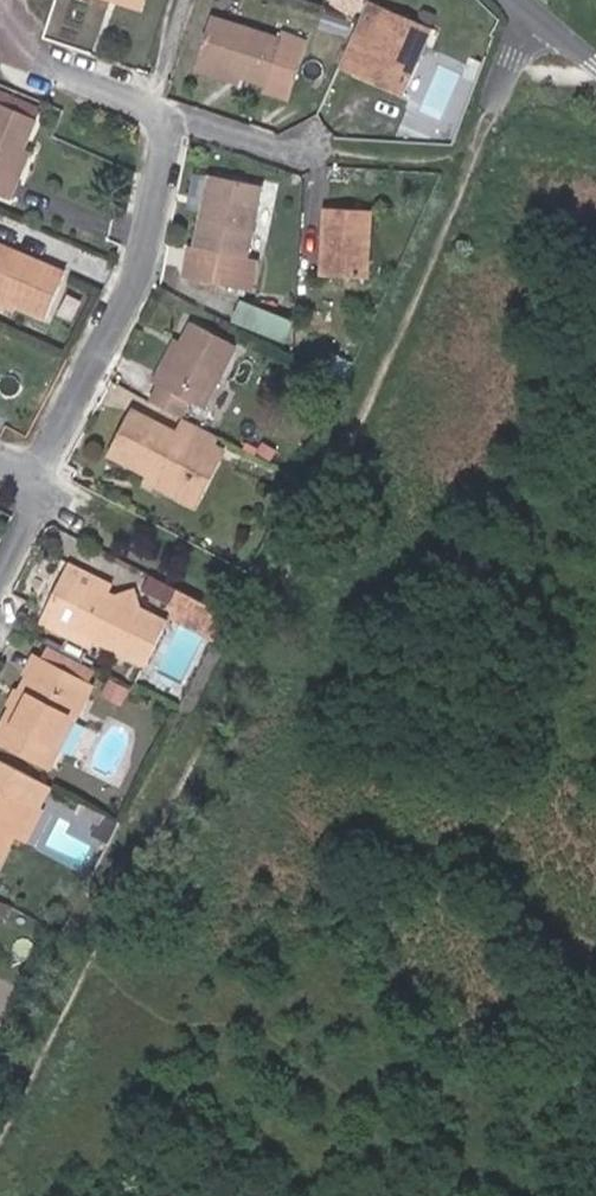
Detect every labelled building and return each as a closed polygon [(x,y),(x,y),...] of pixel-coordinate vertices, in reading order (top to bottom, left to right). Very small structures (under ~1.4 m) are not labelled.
[(141,0),(113,0),(139,9),(142,0),(141,0)] [(401,94),(430,29),(367,1),(359,18),(339,65),(401,94)] [(345,36),(351,21),(324,11),(319,26),(345,36)] [(288,100),(307,41),(281,32),(279,39),(210,17),(196,62),(241,77),(264,85),(262,91),(288,100)] [(240,84),(241,77),(196,62),(194,69),(240,84)] [(0,90),(0,104),(35,119),(40,107),(0,90)] [(36,120),(35,119),(0,104),(0,197),(10,201),(17,184),(10,182),(24,149),(36,120)] [(17,184),(30,152),(24,149),(10,182),(17,184)] [(202,209),(209,175),(199,173),(192,207),(202,209)] [(246,258),(261,186),(209,175),(202,209),(194,247),(189,246),(183,278),(249,291),(255,260),(246,258)] [(368,279),(371,211),(324,209),(321,276),(368,279)] [(65,273),(0,245),(0,299),(15,305),(45,318),(65,273)] [(0,299),(0,305),(13,311),(15,305),(0,299)] [(245,301),(238,324),(292,340),(298,316),(245,301)] [(204,409),(237,346),(191,322),(181,341),(158,386),(150,401),(181,417),(189,402),(204,409)] [(158,386),(181,341),(175,339),(152,382),(158,386)] [(217,437),(184,419),(176,434),(133,410),(109,456),(148,476),(186,496),(213,446),(217,437)] [(194,507),(223,451),(213,446),(186,496),(148,476),(145,482),(194,507)] [(69,564),(44,615),(94,641),(146,666),(167,622),(139,608),(134,590),(118,596),(109,591),(112,586),(69,564)] [(227,616),(180,590),(171,607),(176,620),(215,640),(227,616)] [(94,641),(44,615),(40,623),(90,648),(94,641)] [(87,685),(94,671),(49,647),(41,661),(87,685)] [(28,674),(36,659),(33,657),(25,672),(28,674)] [(91,687),(87,685),(41,661),(36,659),(28,674),(8,713),(0,728),(0,742),(49,767),(91,687)] [(119,704),(127,690),(110,681),(103,695),(119,704)] [(0,761),(0,863),(13,837),(30,802),(44,808),(53,789),(0,761)] [(25,843),(44,808),(30,802),(13,837),(25,843)]
